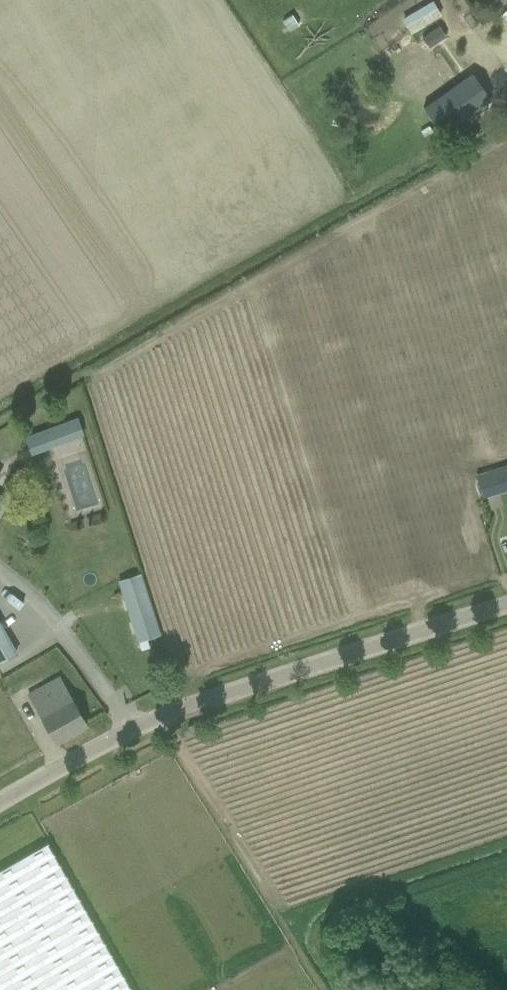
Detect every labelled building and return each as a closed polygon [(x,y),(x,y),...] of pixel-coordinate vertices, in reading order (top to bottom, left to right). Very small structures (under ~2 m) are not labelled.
[(410,33),(441,14),(433,0),(432,0),(401,19),(410,33)] [(423,38),(429,48),(446,36),(439,26),(423,38)] [(490,99),(471,73),(422,108),(441,134),(490,99)] [(24,435),(32,454),(67,441),(60,422),(24,435)] [(487,496),(500,491),(494,471),(477,477),(484,497),(487,496)] [(138,642),(159,635),(160,635),(141,573),(140,573),(119,580),(138,642)] [(29,693),(56,742),(87,725),(59,677),(29,693)] [(47,843),(0,869),(0,989),(131,989),(47,843)]
